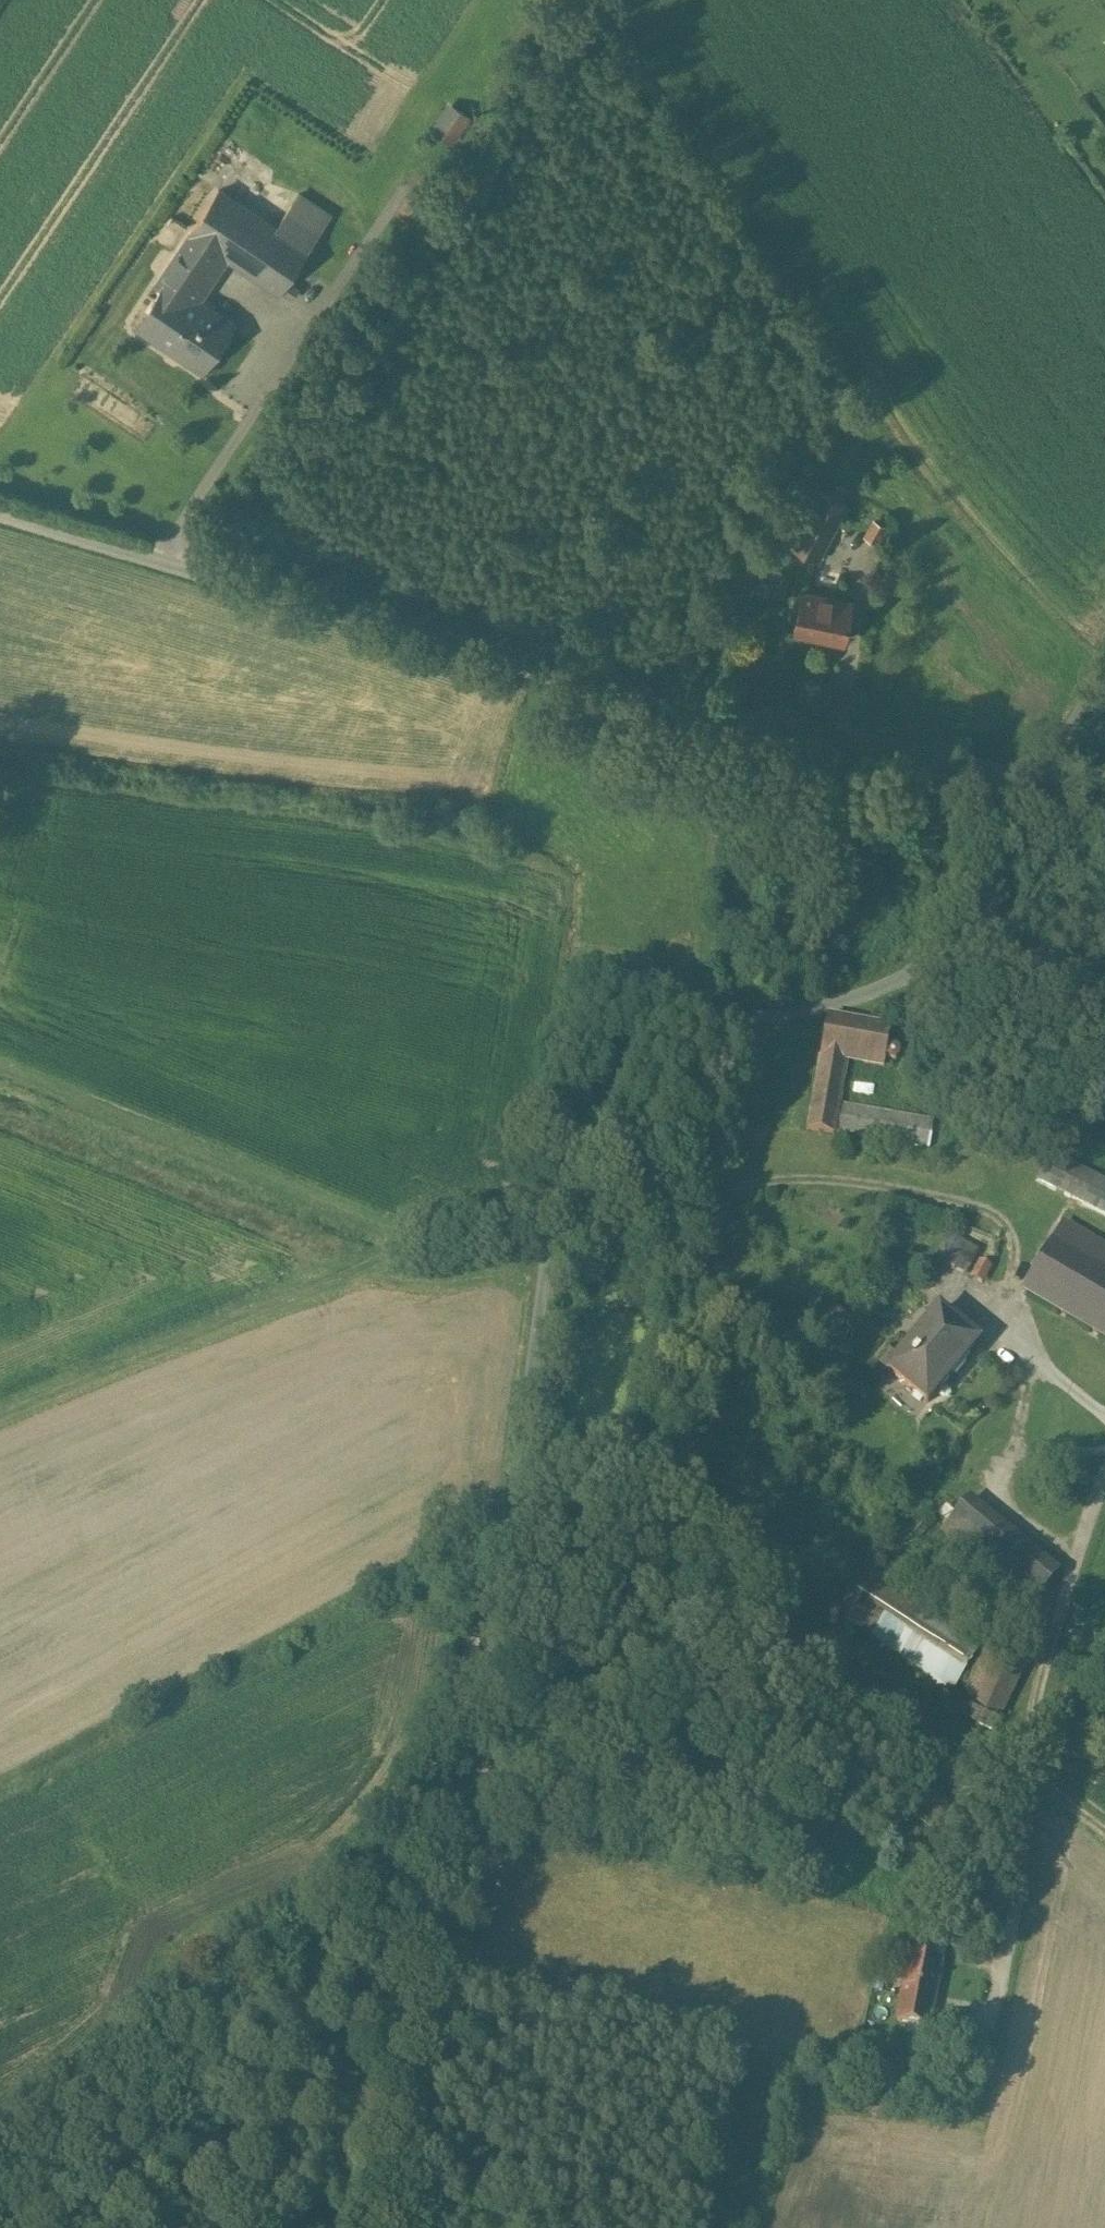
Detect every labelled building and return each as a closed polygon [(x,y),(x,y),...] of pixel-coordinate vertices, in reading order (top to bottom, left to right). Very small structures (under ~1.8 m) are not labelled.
[(275,227),(218,189),(190,231),(192,232),(226,255),(279,290),(323,225),(291,204),(275,227)] [(192,232),(158,283),(163,287),(152,304),(157,307),(144,327),(202,366),(231,323),(196,300),(226,255),(192,232)] [(819,489),(790,544),(816,558),(845,504),(819,489)] [(851,600),(801,590),(793,630),(844,640),(851,600)] [(869,1023),(827,1016),(820,1055),(821,1056),(807,1129),(833,1133),(838,1103),(846,1060),(883,1067),(892,1020),(870,1016),(869,1023)] [(933,1120),(838,1103),(834,1131),(929,1148),(933,1120)] [(1050,1154),(1035,1180),(1104,1215),(1104,1181),(1050,1154)] [(1062,1223),(1024,1289),(1104,1336),(1104,1248),(1062,1223)] [(979,1251),(950,1236),(938,1259),(966,1274),(979,1251)] [(981,1261),(972,1277),(981,1282),(990,1266),(981,1261)] [(830,1306),(825,1319),(837,1325),(843,1312),(830,1306)] [(939,1309),(902,1354),(894,1347),(881,1363),(927,1402),(978,1341),(939,1309)] [(836,1340),(831,1350),(841,1355),(846,1344),(836,1340)] [(1050,1581),(960,1506),(940,1529),(1002,1581),(999,1584),(1027,1608),(1050,1581)] [(985,1640),(863,1560),(830,1610),(948,1687),(953,1690),(985,1640)] [(1025,1662),(985,1642),(974,1666),(1013,1685),(1025,1662)] [(1013,1685),(974,1666),(960,1694),(953,1690),(948,1687),(940,1703),(993,1728),(1013,1685)] [(941,1960),(909,1954),(896,2021),(928,2027),(941,1960)]
